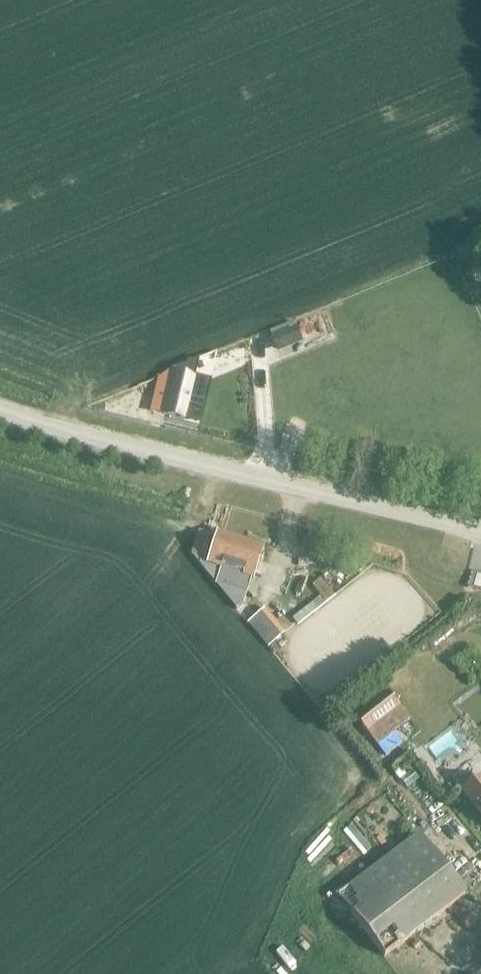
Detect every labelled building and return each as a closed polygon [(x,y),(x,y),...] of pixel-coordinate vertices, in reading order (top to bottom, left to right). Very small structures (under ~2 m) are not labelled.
[(469,275),(474,286),(480,283),(480,269),(469,275)] [(270,337),(275,350),(300,340),(294,327),(270,337)] [(160,383),(153,412),(183,419),(190,421),(201,423),(208,396),(190,391),(192,382),(194,377),(175,373),(160,383)] [(251,579),(261,549),(217,535),(207,565),(220,569),(214,587),(246,596),(251,579)] [(471,571),(467,587),(480,591),(480,573),(471,571)] [(262,611),(247,624),(266,647),(282,634),(262,611)] [(376,745),(405,723),(408,720),(384,690),(353,715),(376,745)] [(462,791),(480,815),(480,779),(480,778),(462,791)] [(416,835),(336,896),(383,958),(463,896),(416,835)] [(466,916),(458,923),(466,933),(474,927),(472,924),(477,920),(472,915),(468,918),(466,916)]
